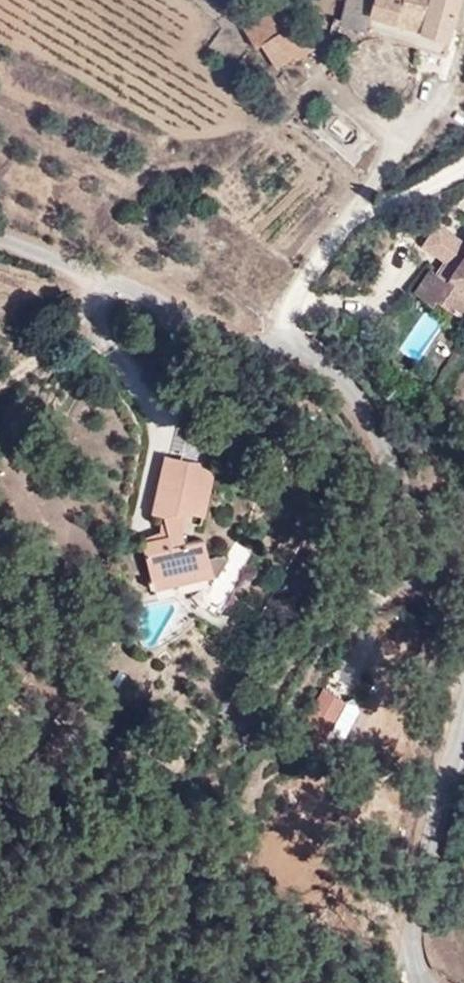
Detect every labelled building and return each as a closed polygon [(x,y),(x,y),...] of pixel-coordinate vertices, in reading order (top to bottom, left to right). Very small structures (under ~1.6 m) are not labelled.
[(346,23),(374,31),(379,15),(451,35),(461,0),(353,0),(346,23)] [(293,7),(251,33),(264,53),(269,49),(284,75),(299,66),(301,68),(323,54),(293,7)] [(374,31),(421,44),(447,50),(451,35),(379,15),(374,31)] [(314,121),(310,126),(316,131),(320,126),(314,121)] [(451,276),(434,262),(417,283),(435,298),(439,293),(463,313),(463,260),(451,276)] [(186,479),(192,457),(173,453),(167,476),(186,479)] [(191,542),(194,514),(201,516),(214,462),(192,457),(186,479),(167,476),(157,511),(168,515),(173,536),(147,543),(156,580),(216,565),(209,537),(191,542)] [(204,603),(224,616),(266,549),(245,535),(220,577),(204,603)] [(156,580),(159,589),(219,574),(216,565),(156,580)] [(339,703),(318,690),(297,729),(317,741),(339,703)]
